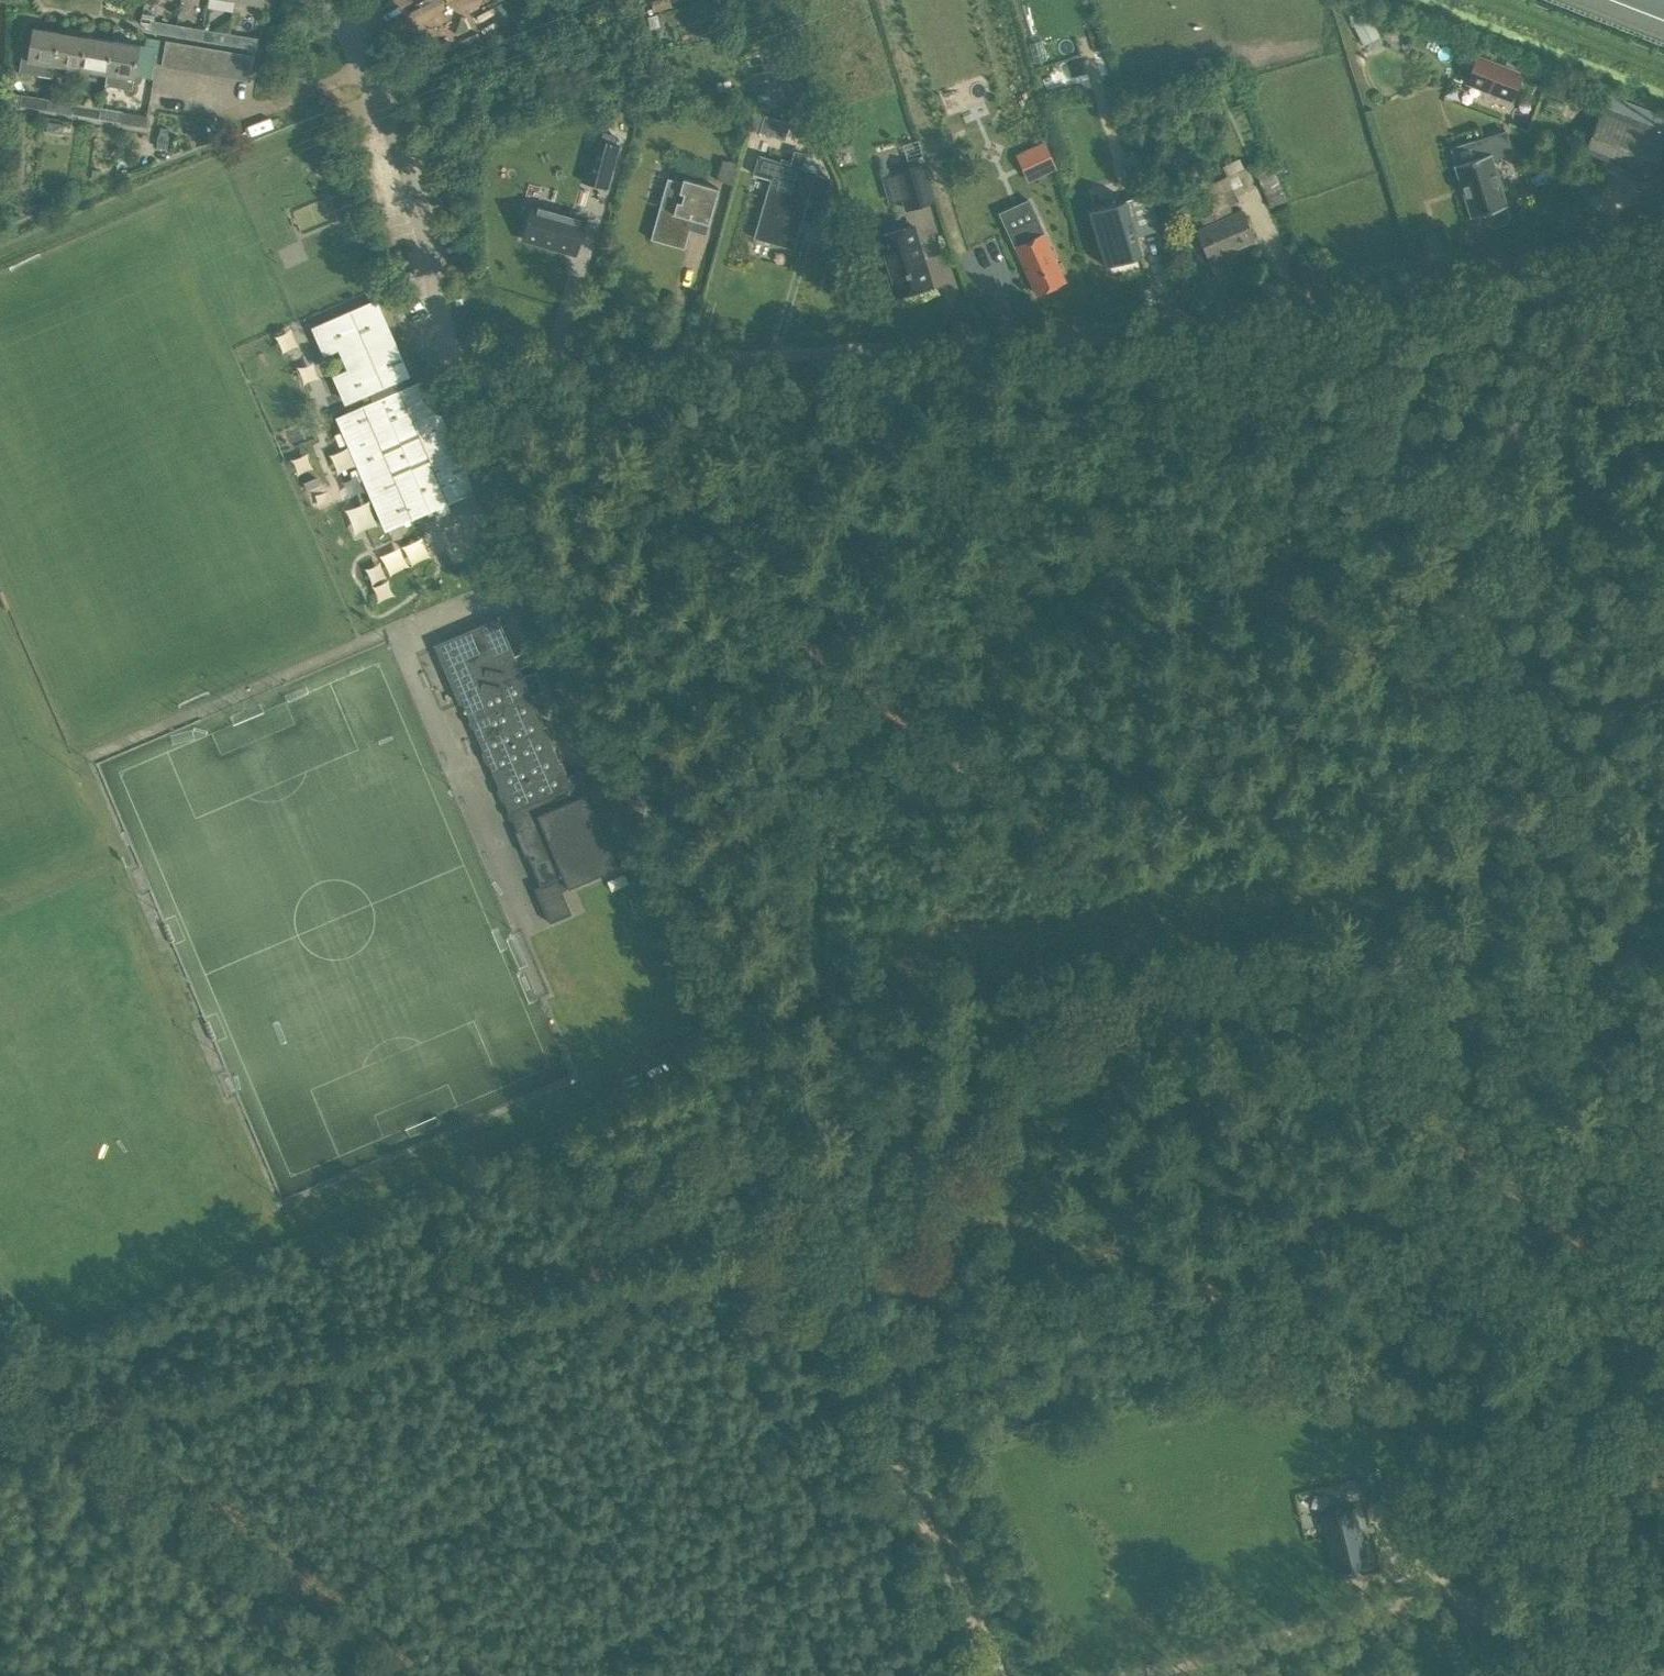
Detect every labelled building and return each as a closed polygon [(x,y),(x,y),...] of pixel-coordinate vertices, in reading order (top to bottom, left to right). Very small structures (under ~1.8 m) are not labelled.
[(1379,34),(1361,0),(1350,0),(1343,4),(1363,43),(1379,34)] [(142,12),(140,23),(149,29),(151,20),(154,20),(155,14),(142,12)] [(657,14),(648,17),(651,29),(661,26),(657,14)] [(176,36),(178,25),(154,20),(151,20),(149,29),(148,31),(176,36)] [(202,40),(204,29),(178,25),(176,36),(202,40)] [(55,65),(60,32),(33,27),(30,47),(24,46),(19,71),(37,74),(39,62),(55,65)] [(228,45),(230,34),(204,29),(202,40),(228,45)] [(81,69),(87,36),(60,32),(55,65),(53,72),(63,74),(64,66),(81,69)] [(255,49),(257,38),(230,34),(228,45),(255,49)] [(107,74),(113,41),(87,36),(81,69),(107,74)] [(178,43),(166,40),(161,66),(174,69),(178,43)] [(132,89),(140,45),(113,41),(107,74),(105,85),(132,89)] [(448,41),(439,45),(443,53),(452,49),(448,41)] [(178,43),(174,69),(187,71),(191,45),(188,44),(178,43)] [(191,45),(187,71),(200,73),(204,47),(199,46),(191,45)] [(204,47),(200,73),(212,75),(216,49),(210,48),(204,47)] [(216,49),(212,75),(225,77),(229,51),(221,50),(216,49)] [(229,51),(225,77),(237,79),(242,53),(232,52),(229,51)] [(237,79),(250,81),(254,55),(242,53),(237,79)] [(1477,55),(1467,82),(1511,99),(1521,72),(1477,55)] [(731,81),(716,83),(718,92),(732,90),(731,81)] [(14,104),(15,93),(4,91),(2,102),(14,104)] [(50,111),(51,106),(46,105),(47,98),(15,93),(14,104),(50,111)] [(75,115),(77,104),(75,103),(47,98),(46,105),(51,106),(50,111),(75,115)] [(801,100),(790,105),(794,112),(804,106),(801,100)] [(103,119),(104,115),(99,114),(100,107),(75,103),(77,104),(75,115),(103,119)] [(737,124),(742,108),(732,104),(726,120),(737,124)] [(1663,141),(1663,129),(1603,105),(1586,146),(1652,172),(1663,141)] [(127,123),(128,112),(100,107),(99,114),(104,115),(103,119),(127,123)] [(761,131),(785,138),(790,122),(754,111),(748,130),(760,133),(761,131)] [(1472,215),(1486,211),(1488,219),(1495,223),(1503,220),(1507,213),(1504,205),(1507,204),(1502,190),(1504,190),(1497,166),(1495,166),(1492,157),(1514,150),(1507,127),(1475,137),(1480,154),(1455,162),(1472,215)] [(158,138),(157,149),(167,150),(169,139),(168,139),(169,130),(160,129),(159,138),(158,138)] [(609,182),(620,144),(593,137),(582,175),(609,182)] [(1043,141),(1017,154),(1030,181),(1056,168),(1043,141)] [(790,164),(758,155),(753,173),(771,178),(754,238),(793,249),(807,199),(824,204),(831,179),(815,174),(815,171),(802,167),(806,153),(794,150),(790,164)] [(1225,176),(1244,167),(1240,158),(1221,167),(1225,176)] [(722,159),(717,180),(732,184),(737,163),(722,159)] [(923,162),(895,170),(896,173),(904,199),(907,210),(935,202),(923,162)] [(1271,163),(1255,170),(1270,205),(1286,198),(1271,163)] [(1220,220),(1216,211),(1237,202),(1226,176),(1191,192),(1206,226),(1197,230),(1210,260),(1212,259),(1217,266),(1228,262),(1226,252),(1255,240),(1242,210),(1220,220)] [(682,181),(668,177),(651,239),(684,248),(689,230),(698,232),(701,221),(708,223),(718,188),(683,178),(682,181)] [(53,198),(35,206),(38,213),(56,205),(53,198)] [(1127,203),(1090,214),(1105,268),(1143,258),(1127,203)] [(1196,215),(1190,203),(1178,208),(1183,221),(1196,215)] [(534,205),(524,237),(575,251),(584,219),(534,205)] [(914,226),(877,236),(895,295),(931,284),(914,226)] [(1036,293),(1065,280),(1043,233),(1015,246),(1036,293)] [(387,284),(377,288),(382,298),(391,294),(387,284)] [(395,380),(407,375),(375,302),(314,328),(325,353),(350,342),(360,366),(335,377),(346,401),(370,391),(375,402),(339,418),(386,527),(472,490),(424,381),(400,392),(395,380)] [(315,477),(303,482),(307,489),(319,484),(315,477)] [(523,676),(503,630),(499,622),(441,647),(456,683),(454,684),(509,812),(510,812),(541,885),(535,888),(549,922),(572,912),(562,889),(616,866),(586,795),(589,793),(580,770),(565,776),(531,695),(543,690),(535,671),(523,676)] [(626,876),(609,881),(612,891),(629,885),(626,876)] [(1321,1514),(1320,1514),(1335,1572),(1335,1569),(1367,1560),(1368,1563),(1369,1563),(1354,1505),(1353,1506),(1354,1509),(1321,1517),(1321,1514)]
